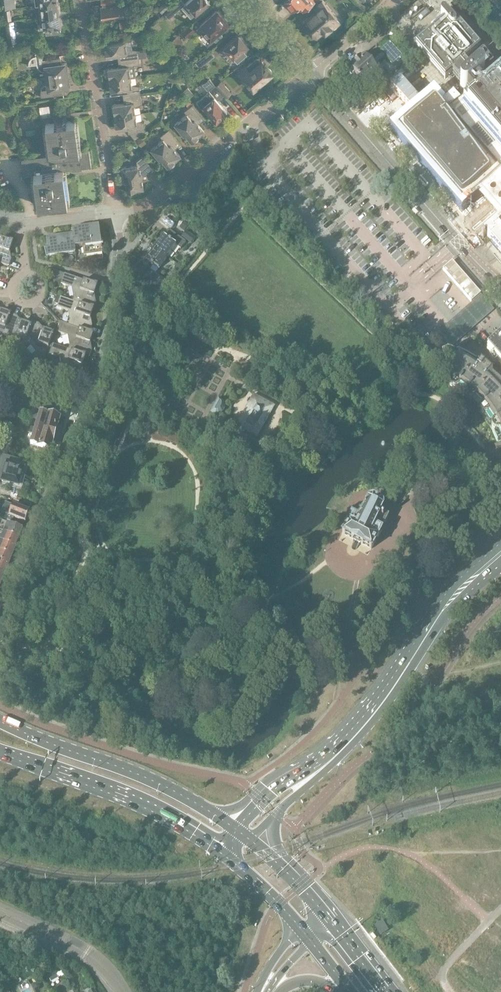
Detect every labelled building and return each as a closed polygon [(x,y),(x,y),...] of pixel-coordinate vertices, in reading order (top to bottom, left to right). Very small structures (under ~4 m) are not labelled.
[(162,13),(171,5),(167,0),(166,0),(157,8),(162,13)] [(174,13),(182,6),(185,3),(182,0),(180,0),(164,13),(168,18),(174,13)] [(185,3),(182,6),(191,17),(196,13),(197,14),(200,12),(199,10),(209,1),(209,0),(189,0),(185,3)] [(297,8),(299,6),(303,11),(307,7),(311,4),(314,1),(313,0),(284,0),(285,0),(284,1),(286,4),(288,4),(292,9),(296,6),(297,8)] [(471,8),(477,2),(474,0),(470,0),(466,4),(471,8)] [(100,7),(101,7),(101,11),(100,12),(101,16),(102,17),(102,18),(124,15),(122,2),(122,1),(112,2),(113,4),(99,6),(100,7)] [(332,28),(340,21),(322,1),(315,7),(317,10),(304,22),(309,29),(309,30),(311,33),(313,33),(315,36),(323,30),(325,31),(331,26),(332,28)] [(58,13),(60,13),(59,5),(57,6),(56,2),(39,4),(40,8),(36,8),(37,16),(41,16),(58,13)] [(204,31),(210,38),(212,37),(215,40),(222,34),(219,31),(228,23),(227,22),(227,20),(224,17),(223,17),(222,16),(218,11),(216,10),(211,14),(199,25),(199,26),(197,28),(193,23),(181,33),(185,37),(196,28),(201,34),(204,31)] [(58,17),(58,13),(41,16),(37,16),(34,17),(37,20),(38,28),(53,26),(53,32),(60,31),(59,25),(61,24),(60,17),(58,17)] [(487,88),(482,82),(484,80),(484,76),(483,74),(479,73),(477,73),(475,75),(464,62),(480,48),(451,15),(449,17),(446,14),(445,13),(443,13),(442,13),(441,14),(441,16),(441,18),(444,21),(415,46),(445,79),(452,73),(462,86),(461,87),(460,88),(465,92),(472,89),(461,101),(451,93),(445,100),(434,88),(412,108),(389,125),(462,210),(477,194),(486,204),(499,219),(484,232),(500,252),(500,76),(487,88)] [(5,22),(8,44),(16,43),(13,20),(5,22)] [(121,31),(130,29),(129,20),(120,21),(121,31)] [(234,57),(237,60),(247,51),(244,48),(248,45),(238,34),(224,47),(234,57)] [(169,42),(173,47),(181,40),(177,35),(169,42)] [(121,53),(122,60),(139,57),(138,49),(126,48),(125,40),(104,43),(105,49),(104,49),(105,54),(106,54),(106,55),(121,53)] [(368,84),(370,87),(384,75),(380,70),(378,72),(373,66),(385,56),(396,70),(406,62),(390,43),(380,51),(382,53),(374,61),(367,53),(358,60),(357,59),(352,63),(353,64),(349,68),(354,74),(353,76),(352,79),(355,82),(356,83),(359,83),(361,81),(365,87),(368,84)] [(482,50),(468,62),(477,73),(480,70),(487,78),(488,79),(489,78),(498,71),(498,69),(498,68),(485,50),(483,49),(482,50)] [(40,78),(68,74),(68,72),(66,73),(66,70),(67,69),(66,62),(61,63),(60,57),(42,59),(41,53),(36,53),(35,50),(35,55),(34,55),(33,56),(31,57),(30,58),(29,59),(29,60),(29,61),(28,61),(28,62),(28,63),(28,64),(27,64),(27,65),(36,63),(37,65),(37,66),(38,67),(38,68),(39,69),(40,69),(41,70),(42,70),(43,71),(45,71),(46,77),(40,78)] [(210,50),(196,61),(200,66),(214,55),(210,50)] [(107,69),(107,75),(109,74),(109,80),(130,77),(129,70),(140,65),(139,57),(122,60),(123,66),(108,68),(108,69),(107,69)] [(272,72),(271,72),(271,70),(269,68),(267,68),(261,60),(260,61),(259,60),(259,58),(258,57),(257,57),(246,66),(245,65),(239,71),(243,75),(242,76),(253,88),(255,86),(257,88),(260,87),(262,86),(262,84),(261,81),(267,76),(269,76),(270,75),(271,73),(272,73),(272,72)] [(404,79),(415,93),(425,86),(414,71),(404,79)] [(66,76),(68,76),(68,74),(40,78),(46,77),(47,83),(45,84),(44,85),(43,85),(42,86),(41,87),(41,88),(40,89),(40,90),(40,91),(40,92),(41,96),(65,93),(64,87),(69,86),(69,79),(67,79),(66,76)] [(131,84),(130,77),(109,80),(110,85),(109,85),(110,91),(111,91),(111,92),(126,90),(127,96),(140,94),(139,85),(131,84)] [(216,86),(215,85),(210,78),(203,84),(209,91),(196,101),(207,113),(208,112),(216,121),(217,119),(218,120),(223,115),(227,112),(217,100),(224,94),(216,86)] [(215,85),(216,86),(224,94),(225,97),(231,92),(221,80),(215,85)] [(194,93),(191,88),(184,94),(188,98),(194,93)] [(112,105),(112,111),(114,111),(114,116),(135,113),(134,106),(141,103),(140,94),(127,96),(128,102),(113,104),(113,105),(112,105)] [(198,136),(197,136),(204,130),(198,122),(198,120),(195,120),(195,119),(201,114),(204,119),(204,118),(192,103),(184,110),(186,114),(174,123),(184,135),(186,134),(191,140),(192,140),(192,141),(193,141),(194,141),(195,141),(196,141),(197,141),(198,140),(198,139),(198,138),(198,137),(198,136)] [(136,120),(135,113),(114,116),(115,121),(114,122),(115,127),(116,127),(116,128),(131,126),(132,133),(136,137),(134,139),(145,131),(144,121),(136,120)] [(36,184),(37,193),(37,194),(39,203),(38,203),(38,204),(67,200),(67,199),(66,199),(65,190),(66,190),(65,189),(63,180),(64,180),(64,179),(63,179),(62,170),(63,170),(63,169),(77,167),(90,165),(90,166),(91,166),(89,149),(88,149),(88,150),(83,151),(79,151),(75,120),(45,124),(49,155),(22,159),(24,174),(33,173),(34,174),(35,174),(36,183),(35,183),(35,184),(36,184)] [(174,161),(180,155),(174,147),(174,145),(172,145),(171,144),(177,139),(180,144),(181,143),(169,128),(160,135),(163,139),(151,148),(160,160),(162,159),(168,165),(169,166),(170,166),(171,166),(172,166),(173,166),(173,165),(174,165),(174,164),(174,163),(174,162),(174,161)] [(121,166),(123,181),(126,181),(127,190),(128,190),(128,191),(128,192),(129,192),(129,193),(130,193),(131,193),(132,193),(133,193),(134,192),(134,191),(135,191),(135,190),(135,189),(143,188),(142,178),(143,176),(141,174),(145,173),(146,178),(147,178),(146,173),(152,168),(142,156),(136,160),(137,164),(121,166)] [(183,222),(179,227),(184,230),(188,225),(183,222)] [(102,253),(99,226),(81,229),(82,234),(72,236),(46,239),(47,248),(48,248),(50,257),(75,253),(76,262),(103,258),(102,253)] [(152,245),(152,246),(167,257),(176,246),(180,249),(185,242),(170,231),(165,237),(163,236),(157,245),(154,243),(152,246),(152,245)] [(186,231),(182,237),(190,243),(194,238),(186,231)] [(8,266),(8,265),(9,260),(10,260),(10,259),(9,259),(7,251),(8,251),(8,252),(9,252),(12,242),(0,238),(0,264),(8,266)] [(146,260),(159,269),(167,257),(152,246),(150,249),(152,251),(150,254),(149,252),(144,258),(146,259),(146,260)] [(450,263),(443,269),(442,269),(471,301),(478,295),(480,293),(457,267),(457,266),(452,261),(450,263)] [(49,275),(55,274),(55,273),(56,272),(57,277),(61,276),(62,273),(50,269),(48,271),(49,275)] [(71,287),(73,297),(72,301),(93,308),(92,308),(94,303),(95,302),(93,301),(92,294),(92,295),(93,295),(97,285),(64,274),(61,284),(71,287)] [(157,275),(151,284),(161,290),(166,281),(157,275)] [(69,321),(68,324),(89,332),(89,331),(88,331),(90,326),(91,325),(89,325),(88,317),(89,318),(93,309),(93,308),(92,308),(93,308),(72,301),(56,296),(54,302),(58,303),(57,307),(68,311),(69,321)] [(3,336),(2,336),(10,315),(0,311),(0,313),(0,343),(3,336)] [(10,315),(2,336),(3,336),(7,337),(13,345),(10,355),(20,359),(25,343),(30,326),(21,323),(21,324),(20,325),(16,319),(16,317),(15,317),(10,316),(10,315)] [(31,322),(30,326),(25,343),(29,345),(35,352),(32,363),(42,366),(46,353),(50,343),(53,334),(43,330),(43,331),(43,332),(38,326),(38,325),(37,325),(32,323),(31,322)] [(85,356),(88,357),(89,356),(88,356),(90,351),(91,350),(89,350),(88,342),(88,343),(89,343),(93,333),(89,332),(68,324),(68,325),(60,322),(57,332),(67,336),(69,345),(68,349),(68,350),(85,356)] [(487,349),(500,365),(500,336),(487,349)] [(82,365),(85,356),(68,350),(68,349),(50,343),(46,353),(49,354),(60,358),(62,368),(60,372),(81,379),(81,378),(82,373),(83,373),(83,372),(82,372),(80,364),(81,364),(81,365),(82,365)] [(498,374),(488,366),(484,363),(483,362),(478,359),(478,358),(477,358),(467,352),(458,348),(448,353),(447,352),(447,353),(442,355),(452,378),(450,382),(450,383),(450,384),(450,385),(450,386),(450,387),(451,387),(452,388),(456,391),(464,397),(471,403),(478,410),(484,418),(489,426),(494,434),(498,442),(497,442),(498,443),(500,442),(500,378),(498,374)] [(224,405),(223,401),(218,398),(215,404),(214,406),(210,412),(215,415),(219,414),(222,412),(224,409),(224,405)] [(254,427),(264,409),(257,405),(254,411),(255,411),(251,419),(250,418),(247,423),(254,427)] [(33,435),(30,444),(50,449),(52,442),(57,443),(62,428),(57,426),(59,419),(58,419),(58,414),(53,412),(51,416),(39,413),(35,428),(30,427),(28,433),(33,435)] [(2,482),(18,487),(19,484),(21,485),(22,479),(21,478),(23,469),(7,464),(2,482)] [(381,530),(389,516),(381,512),(382,508),(383,507),(383,506),(383,505),(382,504),(381,503),(373,499),(372,499),(371,499),(370,499),(369,500),(368,501),(359,519),(351,515),(342,533),(343,534),(345,534),(344,535),(363,544),(369,548),(371,549),(382,530),(381,530)] [(14,517),(25,522),(30,512),(6,502),(2,512),(0,511),(0,517),(12,522),(14,517)] [(4,532),(19,538),(23,529),(7,523),(1,521),(0,521),(0,526),(5,528),(4,532)] [(15,548),(19,538),(4,532),(0,531),(0,541),(15,548)] [(12,556),(15,548),(0,541),(0,551),(12,556)] [(8,565),(12,556),(0,551),(0,562),(8,565)] [(4,574),(8,565),(0,562),(0,572),(4,574)] [(387,931),(382,922),(375,926),(380,934),(387,931)] [(55,973),(48,976),(51,981),(57,977),(55,973)]
